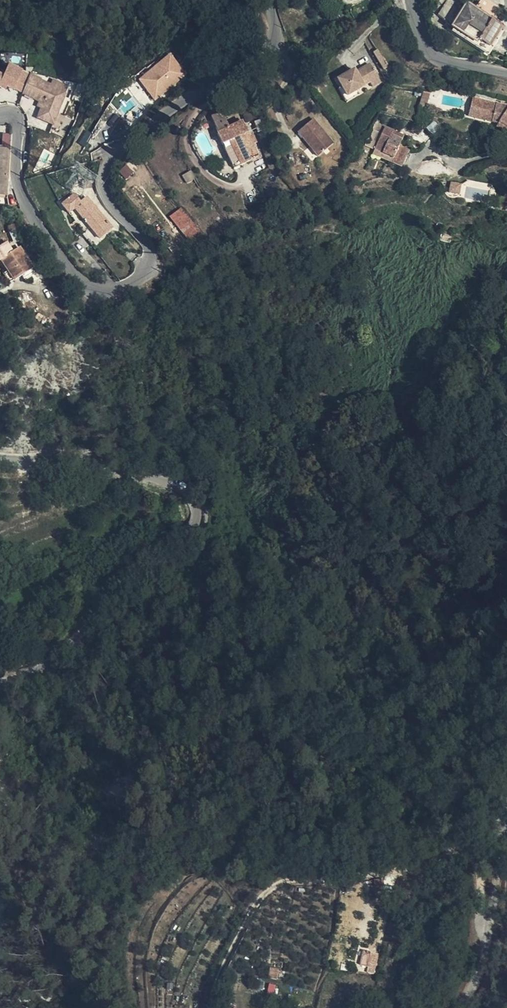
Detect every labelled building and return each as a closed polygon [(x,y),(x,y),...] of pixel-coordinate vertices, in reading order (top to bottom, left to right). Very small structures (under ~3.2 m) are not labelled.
[(493,17),(497,11),(499,7),(488,0),(480,0),(474,9),(465,4),(451,27),(452,29),(477,44),(478,41),(488,48),(502,27),(491,20),(493,17)] [(497,11),(493,17),(502,23),(505,17),(497,11)] [(484,54),(488,48),(478,41),(477,44),(452,29),(451,32),(484,54)] [(137,78),(154,100),(188,75),(171,52),(137,78)] [(0,70),(0,86),(20,94),(30,71),(9,62),(4,72),(0,70)] [(345,91),(355,87),(363,83),(362,80),(368,77),(372,85),(381,81),(373,62),(357,69),(355,66),(337,74),(341,81),(345,91)] [(30,77),(27,85),(36,89),(38,82),(39,80),(30,77)] [(357,91),(355,87),(345,91),(341,81),(337,83),(344,98),(357,91)] [(43,103),(34,125),(50,132),(66,88),(57,84),(55,89),(51,87),(38,82),(36,89),(27,85),(23,95),(43,103)] [(430,93),(423,91),(419,108),(425,109),(426,108),(430,93)] [(506,126),(506,106),(473,98),(468,116),(499,123),(500,122),(506,126)] [(136,126),(153,109),(146,102),(129,119),(136,126)] [(248,159),(249,162),(258,157),(252,145),(249,138),(241,123),(240,123),(236,125),(228,129),(221,114),(210,119),(216,134),(223,145),(228,142),(239,163),(248,159)] [(316,155),(333,142),(313,119),(297,132),(316,155)] [(262,123),(261,120),(254,122),(258,132),(264,130),(262,123)] [(500,122),(499,123),(496,127),(506,134),(506,126),(500,122)] [(375,123),(372,129),(381,134),(374,149),(382,153),(393,158),(391,163),(401,168),(409,151),(399,146),(403,140),(392,135),(393,131),(375,123)] [(381,134),(372,129),(365,145),(374,149),(381,134)] [(404,136),(393,131),(392,135),(403,140),(404,136)] [(6,196),(9,151),(10,136),(2,136),(1,147),(0,147),(0,195),(6,196)] [(234,169),(249,162),(248,159),(239,163),(228,142),(223,145),(222,146),(234,169)] [(393,158),(382,153),(380,158),(391,163),(393,158)] [(452,180),(448,191),(459,195),(463,184),(452,180)] [(93,243),(112,228),(86,197),(80,203),(73,195),(61,205),(68,213),(74,208),(90,227),(84,232),(93,243)] [(186,253),(196,245),(170,216),(161,224),(186,253)] [(21,238),(18,230),(10,233),(13,241),(21,238)] [(7,247),(0,252),(0,259),(0,260),(12,252),(7,247)] [(8,271),(14,280),(21,275),(29,270),(32,268),(18,248),(12,252),(0,260),(8,271)] [(29,270),(21,275),(24,279),(32,274),(29,270)] [(5,273),(11,282),(14,280),(8,271),(5,273)] [(369,969),(375,970),(377,956),(363,953),(360,967),(369,969)] [(269,976),(276,978),(278,971),(271,969),(269,976)] [(267,992),(274,993),(275,984),(268,983),(267,992)]
